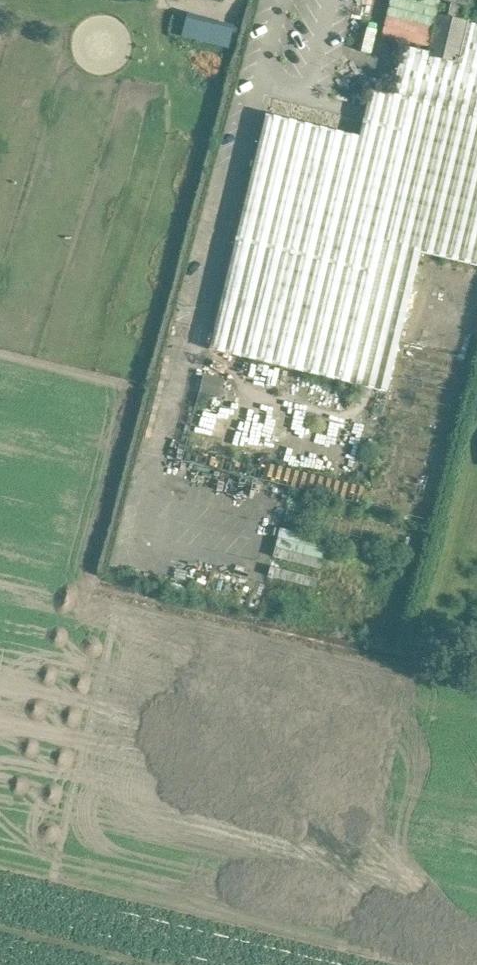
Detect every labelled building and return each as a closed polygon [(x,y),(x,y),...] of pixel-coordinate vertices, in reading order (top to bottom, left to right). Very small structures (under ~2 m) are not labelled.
[(451,1),(447,19),(437,16),(427,56),(402,50),(392,92),(417,98),(416,101),(371,90),(359,139),(266,116),(209,349),(387,393),(422,251),(476,264),(476,25),(462,22),(466,7),(469,7),(471,0),(445,0),(451,1)] [(188,15),(182,38),(227,50),(233,27),(188,15)]
